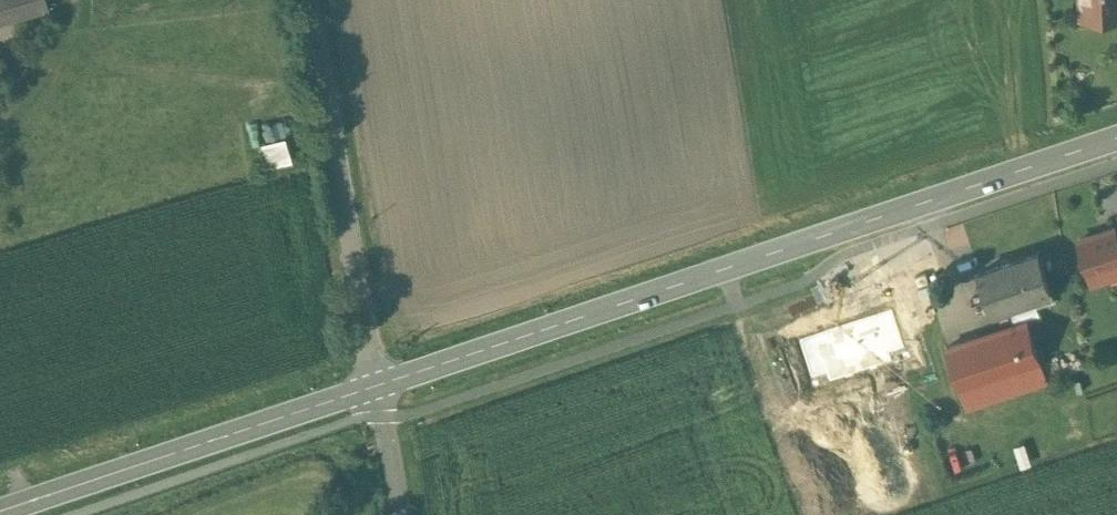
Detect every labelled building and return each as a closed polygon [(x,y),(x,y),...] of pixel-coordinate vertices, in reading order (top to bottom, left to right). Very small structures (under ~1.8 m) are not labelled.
[(45,2),(45,0),(0,0),(0,15),(45,2)] [(1080,15),(1116,14),(1116,0),(1080,0),(1080,15)] [(261,141),(268,163),(291,157),(285,134),(261,141)] [(1078,239),(1092,282),(1109,276),(1106,268),(1116,265),(1116,227),(1114,228),(1113,227),(1078,239)] [(1038,251),(978,271),(991,310),(1035,295),(1051,290),(1038,251)] [(1051,290),(1035,295),(1037,303),(1054,298),(1051,290)] [(1026,319),(946,345),(960,387),(1005,372),(1011,392),(1047,380),(1026,319)]
